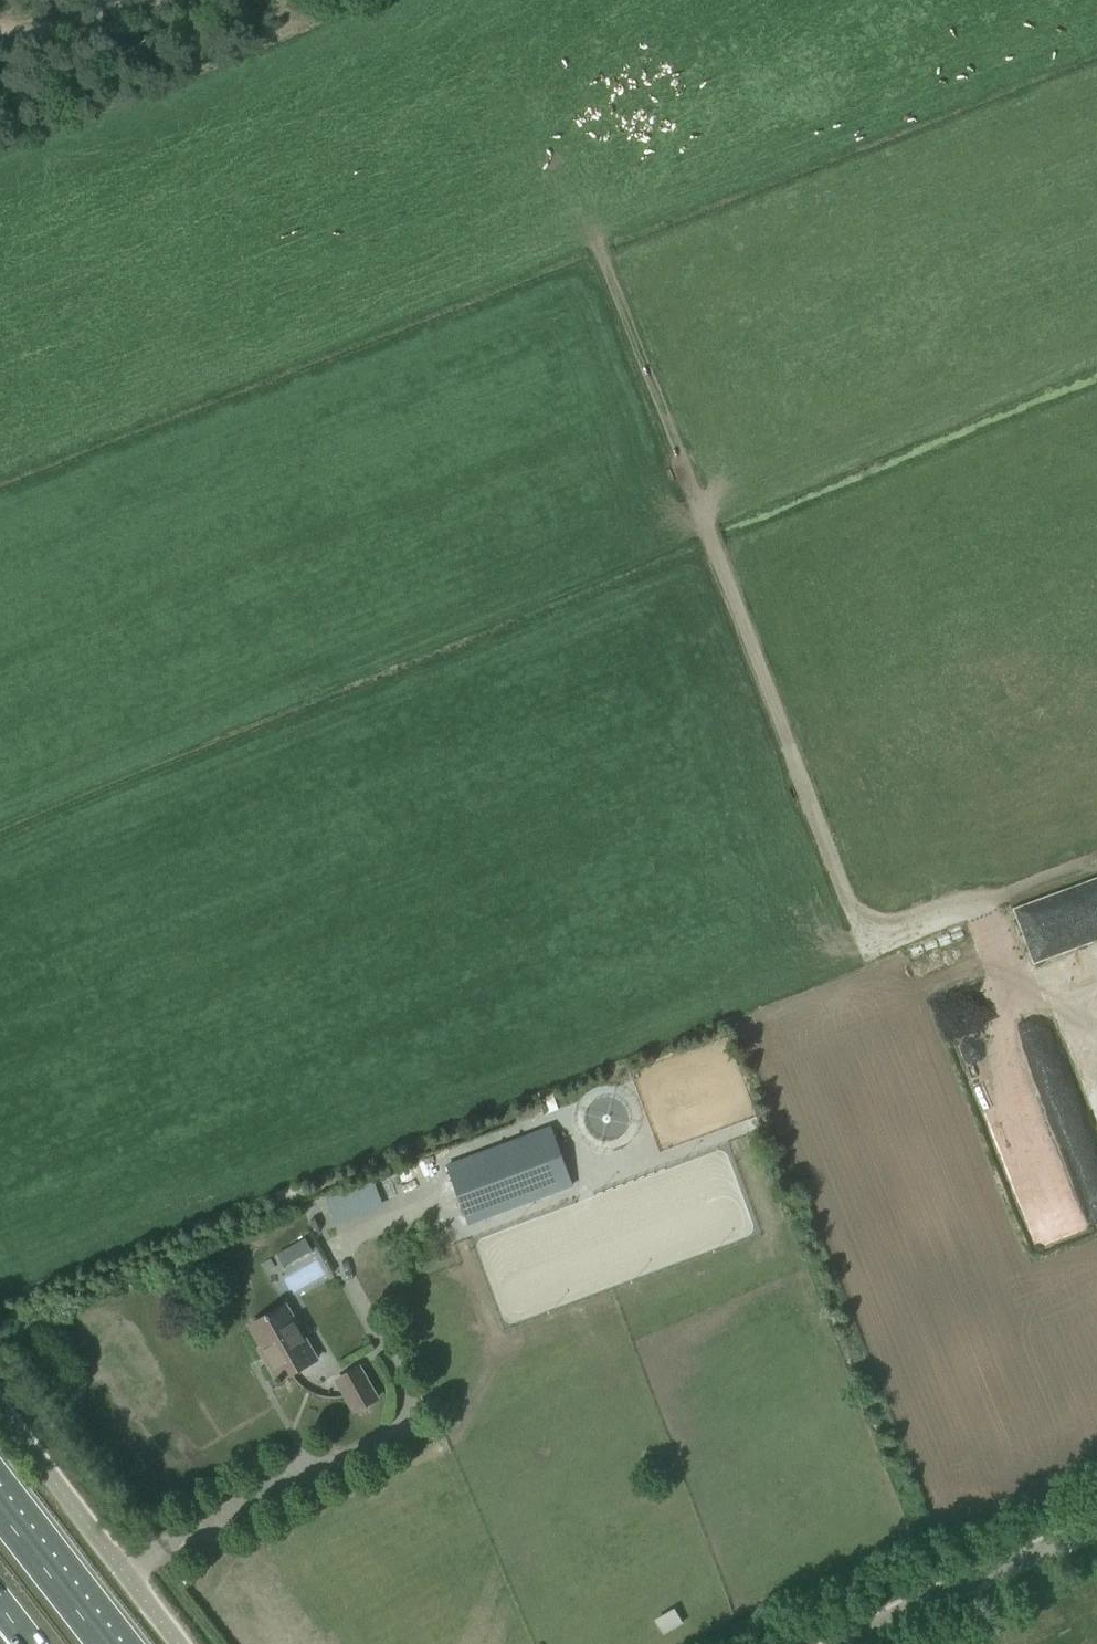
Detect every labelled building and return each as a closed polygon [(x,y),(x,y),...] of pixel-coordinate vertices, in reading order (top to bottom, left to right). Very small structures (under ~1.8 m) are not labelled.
[(1096,878),(1012,904),(1030,961),(1096,940),(1096,881),(1096,878)] [(1071,1110),(1022,1126),(1034,1163),(1048,1158),(1051,1166),(1086,1154),(1071,1110)] [(469,1223),(572,1185),(550,1127),(447,1165),(469,1223)] [(376,1183),(325,1194),(330,1220),(382,1209),(376,1183)] [(284,1265),(313,1247),(306,1235),(276,1252),(284,1265)] [(316,1360),(285,1306),(250,1326),(271,1362),(268,1364),(277,1379),(274,1380),(276,1385),(282,1381),(281,1379),(316,1360)] [(376,1398),(359,1368),(338,1380),(355,1411),(376,1398)]
